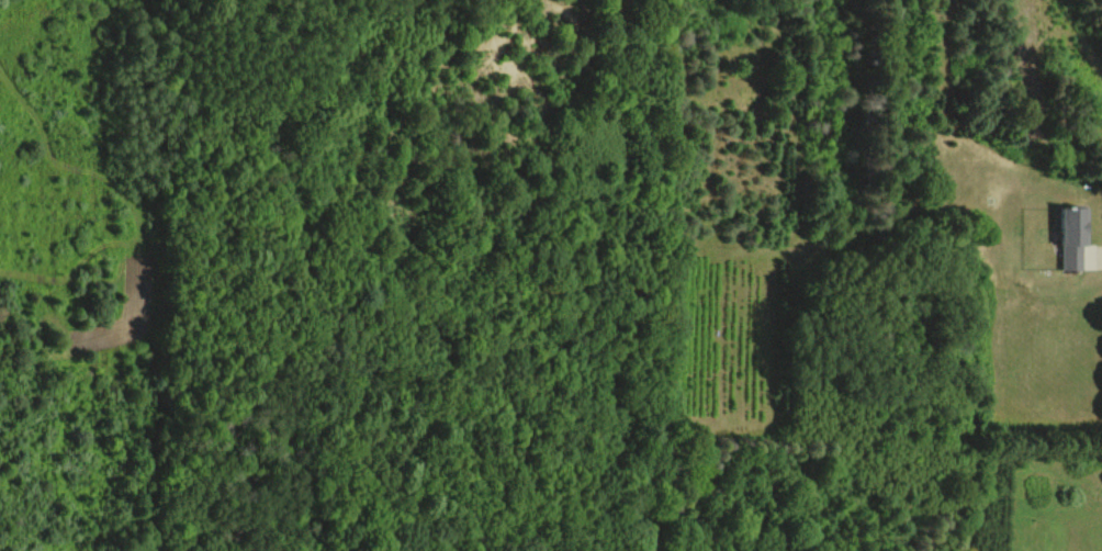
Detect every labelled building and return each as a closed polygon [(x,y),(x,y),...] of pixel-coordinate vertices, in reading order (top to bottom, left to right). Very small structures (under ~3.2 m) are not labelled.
[(1083,270),(1083,245),(1089,245),(1089,208),(1065,207),(1064,269),(1083,270)]
